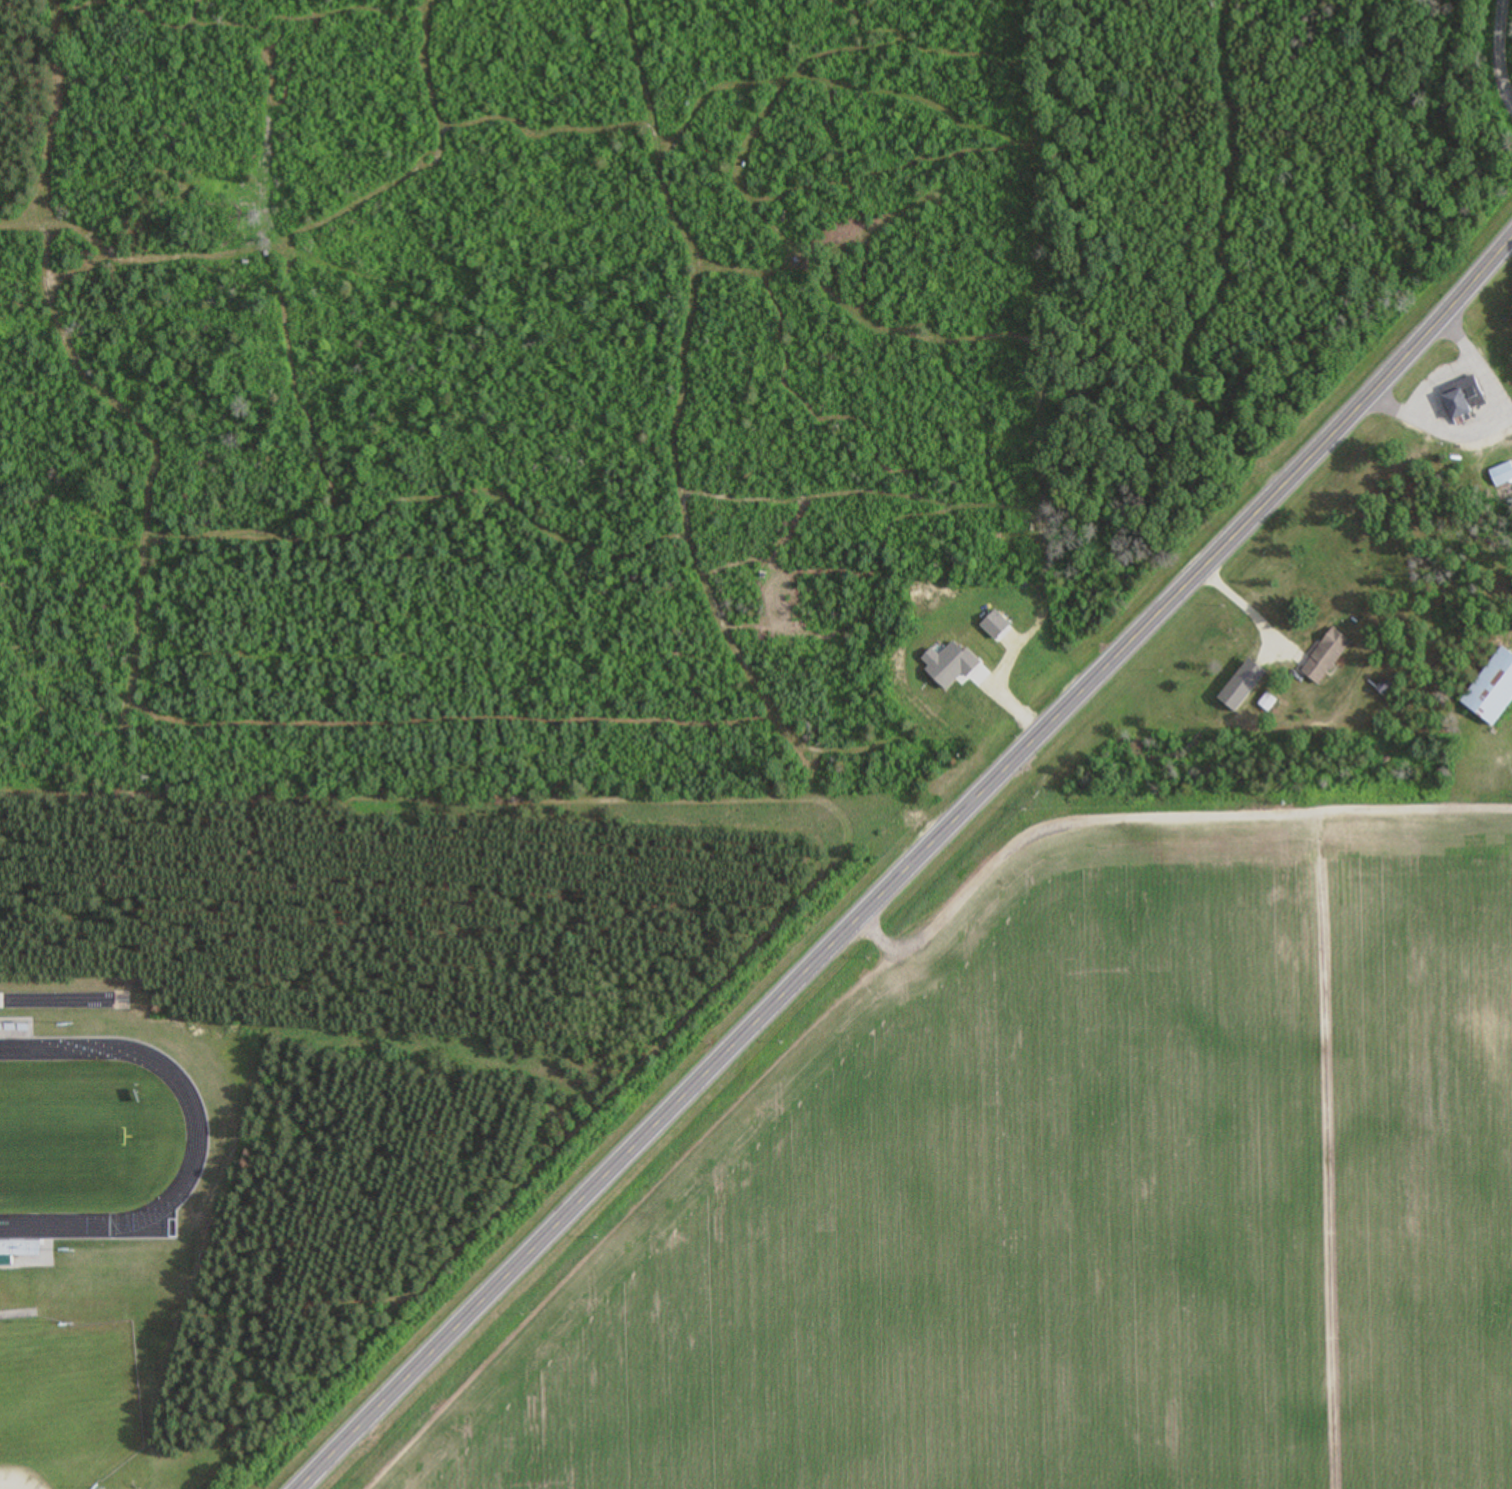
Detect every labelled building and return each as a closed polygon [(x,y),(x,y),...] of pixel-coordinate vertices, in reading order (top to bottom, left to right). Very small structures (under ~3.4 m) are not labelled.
[(1485,407),(1475,378),(1441,390),(1452,418),(1485,407)] [(1511,463),(1490,472),(1496,487),(1511,481),(1511,465),(1511,463)] [(1352,642),(1333,628),(1301,671),(1319,685),(1352,642)] [(1494,728),(1511,703),(1511,655),(1501,647),(1461,704),(1494,728)] [(1238,713),(1265,670),(1247,658),(1219,701),(1238,713)]
